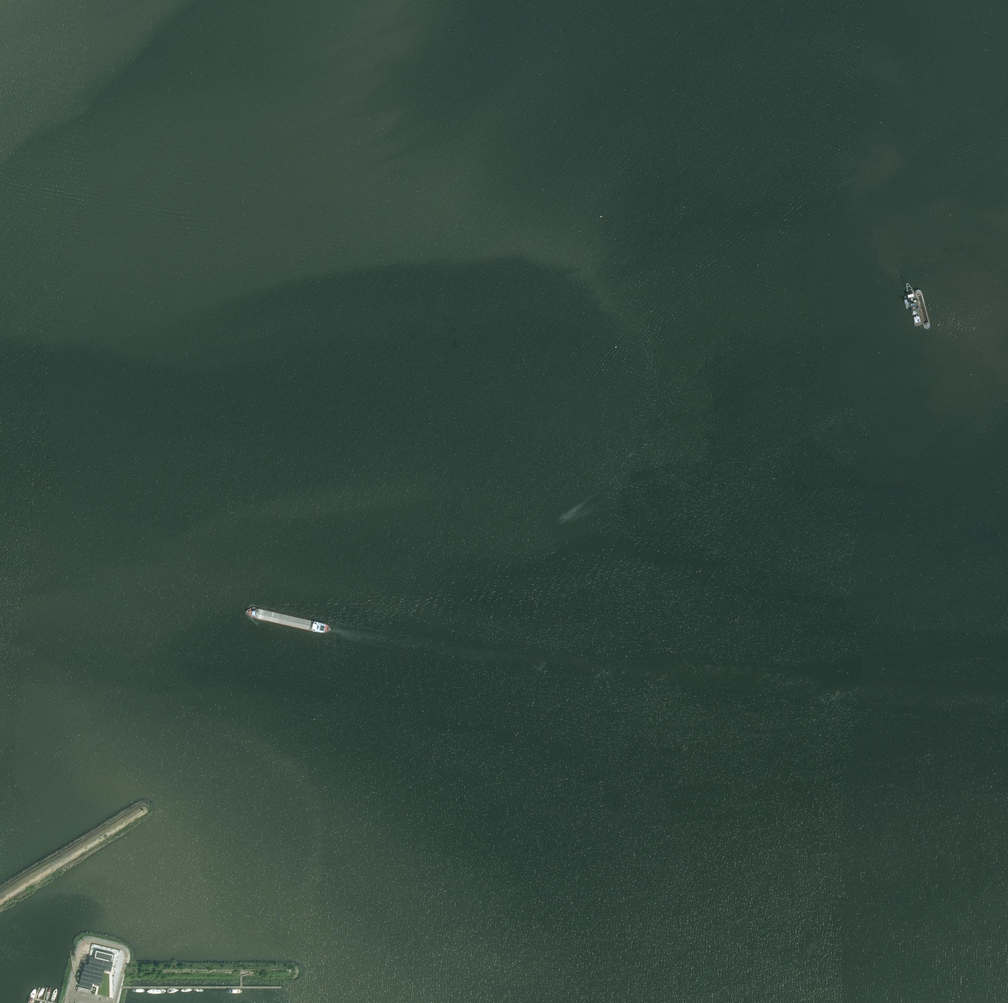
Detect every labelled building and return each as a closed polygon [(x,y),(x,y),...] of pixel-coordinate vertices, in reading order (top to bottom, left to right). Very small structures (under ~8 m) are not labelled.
[(104,969),(110,970),(114,953),(96,950),(94,958),(91,957),(89,965),(86,964),(84,973),(83,972),(80,985),(91,988),(93,979),(95,980),(94,984),(100,986),(104,969)]
